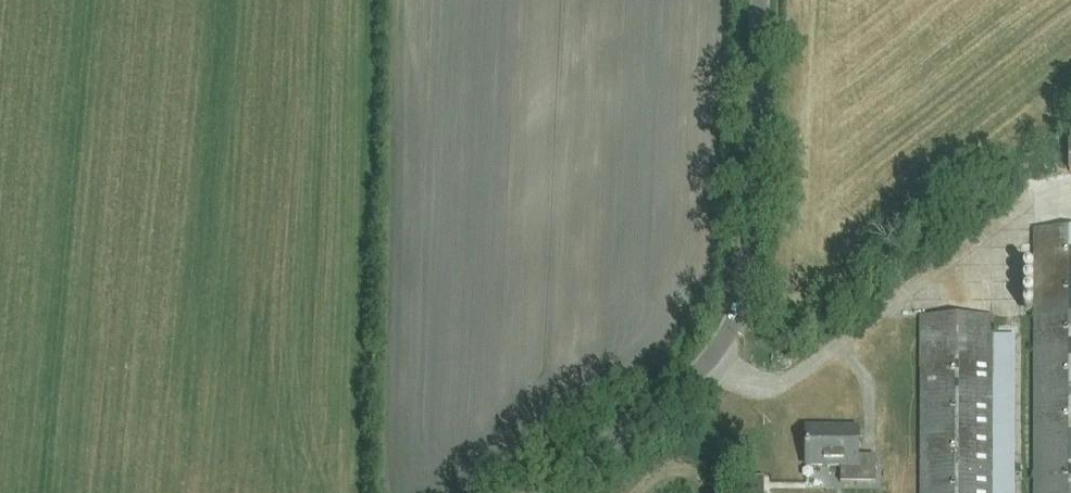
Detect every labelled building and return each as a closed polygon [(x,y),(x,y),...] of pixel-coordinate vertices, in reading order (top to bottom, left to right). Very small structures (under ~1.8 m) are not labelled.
[(1070,170),(1070,134),(1063,134),(1063,170),(1070,170)] [(1034,229),(1034,455),(1034,492),(1070,492),(1070,229),(1034,229)] [(991,455),(990,317),(921,317),(922,455),(922,492),(990,492),(991,455)] [(857,459),(857,455),(857,431),(804,432),(804,455),(805,466),(838,465),(838,483),(874,482),(874,458),(857,459)] [(836,478),(837,470),(814,469),(814,478),(836,478)] [(750,479),(750,492),(764,492),(764,479),(750,479)]
